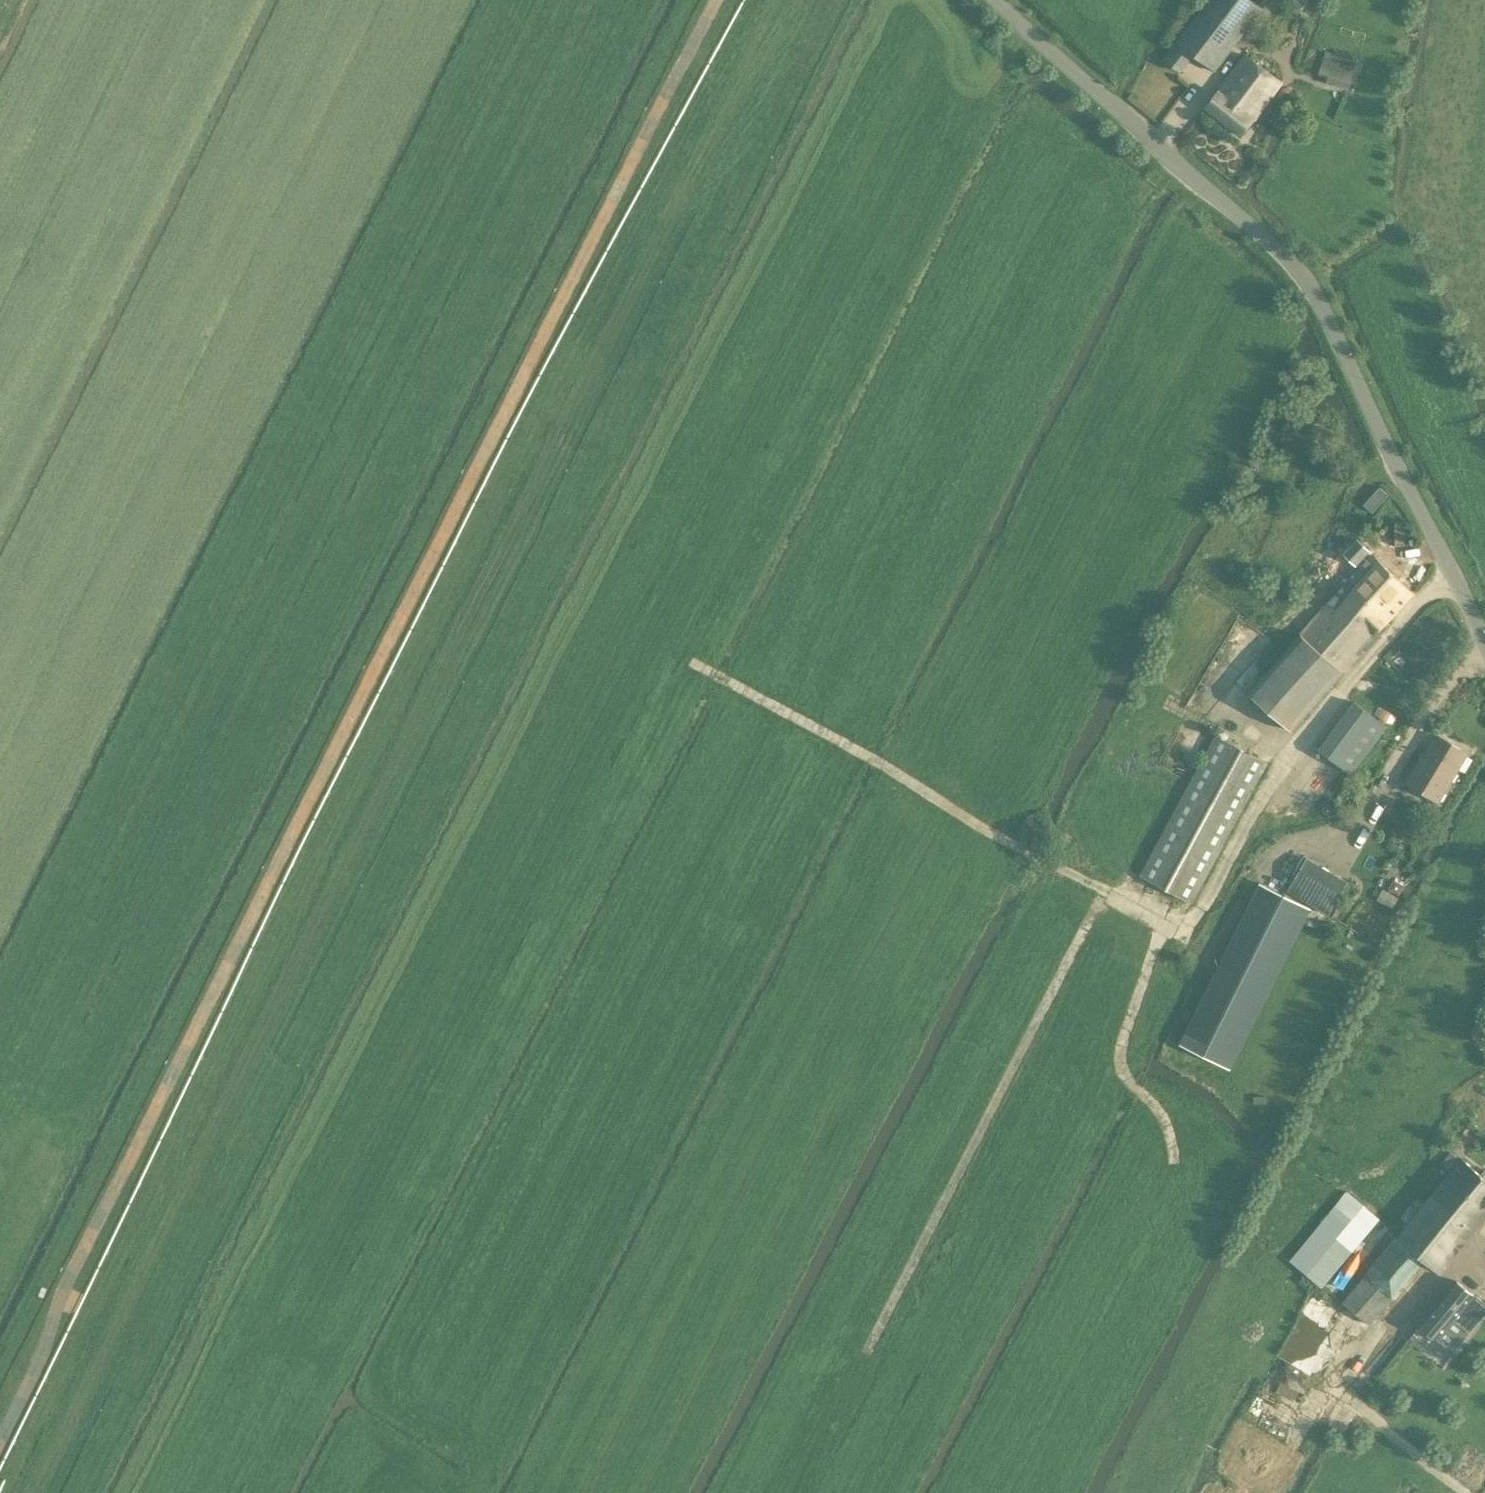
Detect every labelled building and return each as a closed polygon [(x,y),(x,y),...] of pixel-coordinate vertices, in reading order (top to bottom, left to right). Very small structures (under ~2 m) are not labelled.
[(1250,0),(1208,0),(1163,58),(1180,71),(1193,55),(1215,71),(1263,10),(1250,0)] [(1320,74),(1352,83),(1358,60),(1326,51),(1320,74)] [(1213,99),(1206,108),(1242,136),(1248,128),(1248,127),(1282,83),(1246,56),(1213,99)] [(1373,513),(1389,494),(1380,486),(1364,505),(1373,513)] [(1354,583),(1392,617),(1414,593),(1375,559),(1370,565),(1363,558),(1369,551),(1357,540),(1345,553),(1346,554),(1343,557),(1350,564),(1353,561),(1357,564),(1359,562),(1366,569),(1354,583)] [(1392,617),(1354,583),(1350,580),(1248,693),(1291,731),(1343,672),(1392,617)] [(1242,620),(1221,649),(1245,667),(1267,637),(1242,620)] [(1354,702),(1318,750),(1351,775),(1388,727),(1354,702)] [(1192,903),(1267,762),(1216,735),(1141,875),(1192,903)] [(1437,800),(1466,752),(1437,735),(1408,783),(1437,800)] [(1349,881),(1307,858),(1289,891),(1330,914),(1349,881)] [(1390,888),(1399,893),(1404,885),(1394,880),(1390,888)] [(1224,1067),(1304,905),(1262,884),(1182,1046),(1224,1067)] [(1450,1152),(1441,1164),(1451,1172),(1461,1160),(1450,1152)] [(1482,1173),(1463,1158),(1461,1160),(1451,1172),(1397,1238),(1343,1303),(1369,1324),(1425,1260),(1440,1272),(1484,1217),(1484,1169),(1482,1173)] [(1366,1204),(1348,1190),(1291,1259),(1309,1273),(1366,1204)] [(1419,1325),(1435,1339),(1436,1338),(1452,1351),(1484,1311),(1484,1304),(1473,1294),(1456,1280),(1419,1325)]
